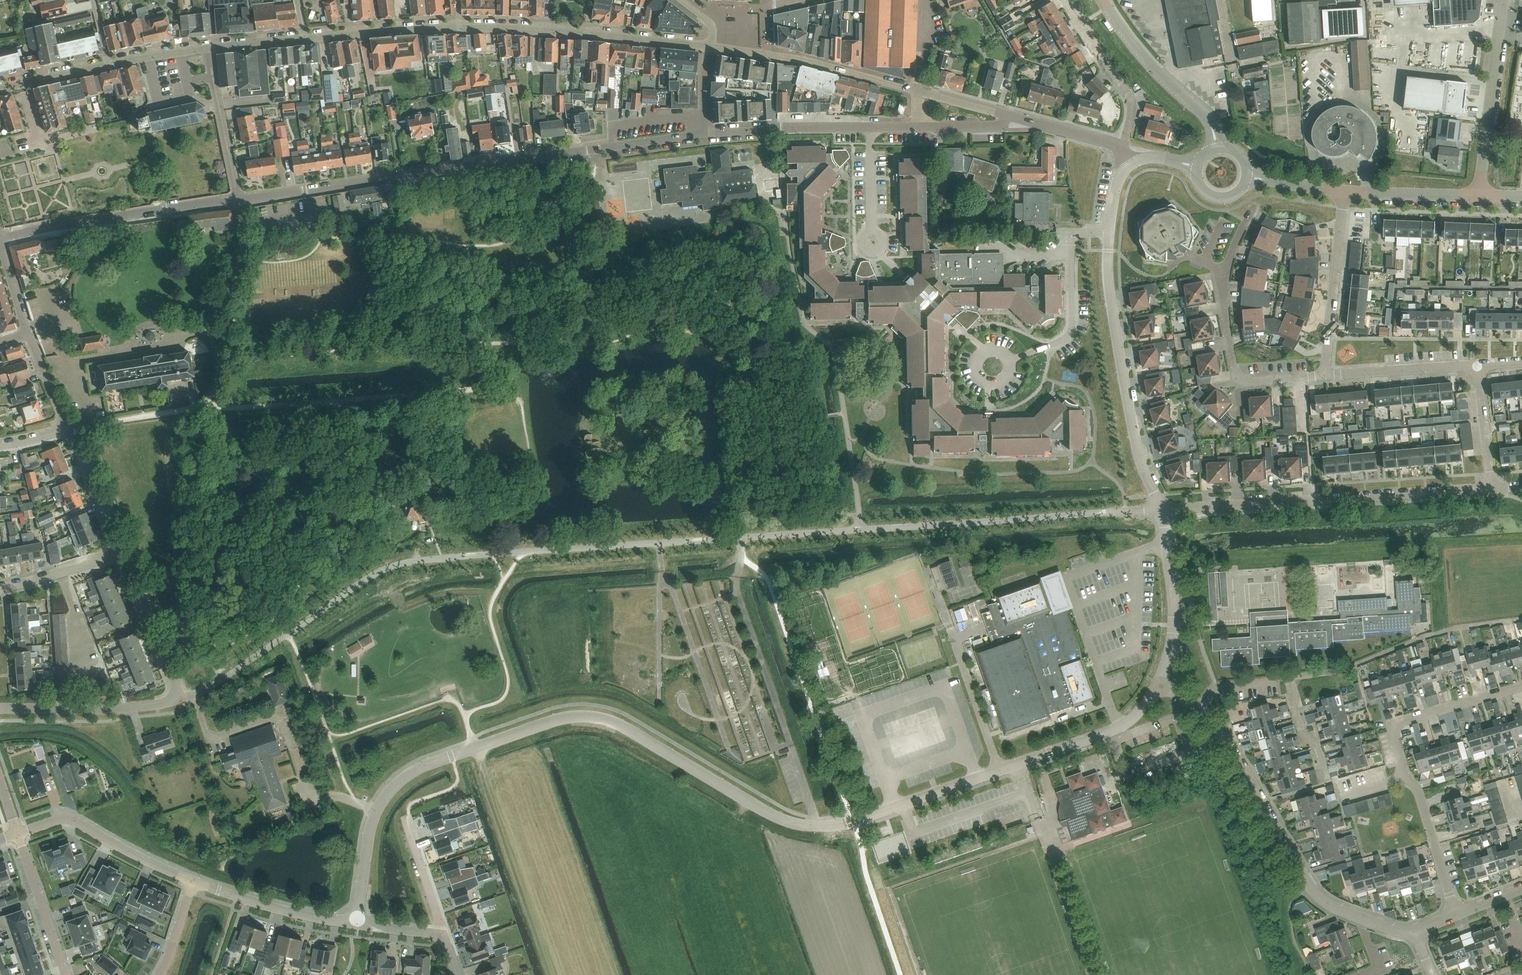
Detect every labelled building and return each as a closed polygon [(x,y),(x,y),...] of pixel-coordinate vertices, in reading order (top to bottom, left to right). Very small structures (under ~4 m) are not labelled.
[(45,4),(39,5),(42,19),(68,13),(65,0),(61,0),(45,4)] [(183,12),(182,0),(178,0),(179,12),(180,12),(182,25),(183,38),(197,36),(195,14),(190,15),(189,11),(183,12)] [(215,9),(217,34),(234,33),(231,0),(208,0),(209,10),(215,9)] [(234,33),(256,30),(252,7),(252,4),(251,0),(231,0),(234,33)] [(328,24),(337,22),(336,16),(338,16),(337,9),(340,8),(339,0),(323,0),(328,24)] [(353,22),(364,21),(362,0),(351,0),(353,22)] [(364,21),(374,20),(372,0),(362,0),(364,21)] [(393,0),(378,0),(381,19),(395,18),(393,0)] [(412,16),(425,15),(424,0),(410,0),(412,16)] [(428,15),(444,14),(442,0),(426,0),(428,15)] [(446,15),(456,15),(455,0),(444,0),(446,15)] [(461,15),(473,15),(472,0),(461,0),(461,15)] [(473,15),(484,15),(484,0),(472,0),(473,15)] [(484,15),(495,15),(495,0),(484,0),(484,15)] [(496,15),(508,15),(508,0),(497,0),(496,15)] [(529,17),(529,0),(511,0),(511,16),(529,17)] [(529,17),(544,18),(544,0),(529,0),(529,17)] [(608,24),(611,7),(612,1),(608,0),(594,0),(592,18),(600,19),(600,23),(608,24)] [(612,1),(611,7),(608,24),(623,25),(624,7),(626,0),(612,0),(612,1)] [(638,13),(641,13),(646,0),(638,0),(636,5),(635,7),(634,12),(638,13)] [(649,28),(651,19),(651,15),(658,15),(660,12),(661,12),(668,1),(666,0),(646,0),(641,13),(638,13),(635,26),(637,26),(649,28)] [(817,25),(822,26),(820,38),(826,39),(826,36),(829,36),(841,37),(842,37),(842,31),(842,19),(842,12),(842,0),(838,0),(819,4),(819,5),(819,17),(817,25)] [(842,12),(863,13),(864,0),(842,0),(842,12)] [(902,68),(914,68),(916,0),(865,0),(863,67),(902,78),(902,68)] [(949,8),(962,3),(965,9),(979,4),(973,0),(946,0),(949,8)] [(992,10),(1001,5),(998,0),(996,0),(989,4),(992,10)] [(1219,20),(1215,0),(1165,0),(1178,69),(1186,67),(1186,68),(1203,65),(1202,59),(1217,56),(1217,55),(1223,54),(1218,26),(1217,21),(1219,20)] [(1253,22),(1273,21),(1272,0),(1252,0),(1253,22)] [(1287,4),(1289,37),(1289,45),(1320,43),(1320,40),(1365,37),(1363,9),(1328,11),(1327,7),(1336,6),(1336,4),(1336,0),(1301,0),(1301,3),(1287,4)] [(1394,6),(1427,4),(1431,4),(1431,2),(1433,2),(1435,27),(1472,24),(1482,14),(1482,4),(1482,0),(1394,0),(1394,6)] [(652,31),(663,32),(675,34),(677,35),(679,34),(690,35),(696,23),(679,10),(679,8),(676,8),(668,1),(661,12),(660,12),(658,15),(651,15),(651,19),(649,28),(653,28),(652,31)] [(1027,24),(1030,28),(1057,12),(1051,1),(1037,10),(1043,19),(1036,23),(1034,20),(1027,24)] [(274,2),(263,3),(268,29),(280,28),(275,6),(274,2)] [(263,3),(252,4),(252,7),(256,30),(268,29),(263,3)] [(294,4),(275,6),(280,28),(299,26),(294,4)] [(808,15),(807,23),(810,23),(817,25),(819,17),(819,5),(819,4),(807,7),(808,15)] [(135,20),(124,22),(125,26),(131,46),(146,43),(163,40),(165,42),(169,42),(170,39),(172,39),(168,22),(166,10),(161,12),(157,12),(159,18),(150,20),(147,8),(145,7),(137,9),(136,11),(138,19),(135,20)] [(775,14),(772,14),(773,43),(775,43),(777,44),(778,46),(779,46),(787,48),(793,50),(801,52),(802,52),(803,51),(802,51),(807,23),(808,15),(807,7),(806,7),(804,7),(804,8),(792,11),(792,10),(787,11),(788,12),(775,14)] [(1368,34),(1388,33),(1386,9),(1367,10),(1368,34)] [(1033,33),(1039,29),(1043,35),(1064,23),(1057,12),(1030,28),(1033,33)] [(55,28),(92,20),(90,13),(54,21),(55,28)] [(209,13),(195,14),(197,36),(212,35),(209,13)] [(998,20),(1001,25),(1011,19),(1008,14),(998,20)] [(1001,25),(1004,31),(1014,24),(1011,19),(1001,25)] [(93,30),(56,39),(56,41),(61,62),(103,53),(96,22),(92,23),(93,30)] [(124,22),(116,24),(117,28),(122,48),(131,46),(125,26),(124,22)] [(810,23),(804,52),(815,56),(816,56),(827,59),(828,60),(829,60),(830,47),(829,36),(826,36),(826,39),(820,38),(822,26),(817,25),(810,23)] [(841,63),(860,68),(861,40),(861,41),(861,23),(856,23),(856,41),(842,40),(841,63)] [(1040,45),(1042,49),(1070,33),(1064,23),(1043,35),(1046,41),(1040,45)] [(39,53),(39,54),(40,54),(43,66),(61,62),(56,41),(56,39),(52,24),(26,29),(30,47),(39,53)] [(116,24),(104,27),(110,51),(122,48),(117,28),(116,24)] [(1261,40),(1259,30),(1235,35),(1237,45),(1261,40)] [(1052,50),(1059,46),(1063,52),(1066,50),(1068,54),(1076,49),(1073,45),(1076,44),(1070,33),(1042,49),(1045,54),(1052,50)] [(460,51),(467,50),(466,35),(465,35),(465,34),(459,35),(446,35),(447,54),(461,54),(460,51)] [(487,50),(485,34),(473,34),(475,49),(481,48),(482,51),(487,50)] [(428,62),(434,62),(438,62),(437,57),(436,57),(435,46),(438,46),(437,35),(425,35),(428,62)] [(445,35),(437,35),(438,46),(435,46),(436,57),(437,57),(438,62),(441,62),(447,62),(446,56),(445,35)] [(513,56),(510,35),(497,35),(501,58),(513,56)] [(512,35),(514,57),(515,64),(527,63),(527,62),(531,62),(532,56),(533,56),(533,37),(512,35)] [(373,59),(375,71),(410,67),(410,61),(420,60),(417,36),(370,39),(372,52),(369,53),(370,60),(373,59)] [(830,47),(829,60),(840,63),(841,37),(829,36),(830,47)] [(1009,41),(1015,51),(1021,47),(1015,37),(1009,41)] [(540,50),(539,62),(557,62),(558,39),(548,39),(540,38),(538,50),(540,50)] [(574,40),(561,39),(559,70),(566,70),(567,56),(574,56),(574,40)] [(360,63),(355,40),(342,42),(346,66),(351,65),(353,64),(360,63)] [(579,59),(587,59),(586,70),(585,83),(596,84),(597,70),(595,70),(596,63),(599,63),(600,43),(588,41),(575,40),(574,40),(574,56),(573,58),(579,59)] [(1277,40),(1238,48),(1240,60),(1279,52),(1277,40)] [(1366,40),(1351,41),(1354,90),(1370,89),(1366,40)] [(355,76),(353,64),(351,65),(346,66),(342,42),(329,43),(334,68),(342,66),(344,78),(355,76)] [(601,86),(608,86),(608,77),(609,64),(610,43),(605,43),(600,43),(599,63),(603,63),(601,86)] [(614,77),(615,66),(624,67),(625,59),(626,45),(610,43),(609,64),(608,77),(614,77)] [(304,46),(307,76),(313,75),(312,68),(311,68),(311,63),(319,62),(317,44),(304,46)] [(1375,45),(1376,62),(1403,61),(1402,44),(1375,45)] [(644,47),(626,45),(625,59),(624,67),(623,75),(629,75),(630,68),(643,69),(644,61),(644,47)] [(303,76),(307,76),(304,46),(293,47),(294,65),(302,64),(303,69),(302,69),(303,76)] [(1019,57),(1027,52),(1024,46),(1016,51),(1019,57)] [(293,47),(281,48),(283,66),(290,65),(291,70),(290,70),(291,77),(296,77),(294,65),(293,47)] [(645,47),(643,73),(643,77),(649,77),(649,74),(657,74),(659,65),(658,48),(645,47)] [(284,78),(283,66),(281,48),(268,49),(270,67),(278,66),(278,71),(279,78),(284,78)] [(660,68),(671,70),(695,72),(697,53),(660,48),(660,68)] [(265,49),(235,52),(240,97),(270,94),(265,49)] [(0,54),(0,75),(23,70),(18,50),(0,54)] [(1071,55),(1074,60),(1083,55),(1080,50),(1071,55)] [(236,87),(233,52),(216,54),(219,88),(236,87)] [(947,55),(946,55),(947,53),(941,52),(940,53),(936,67),(944,69),(947,55)] [(26,69),(43,66),(40,54),(39,54),(23,57),(26,69)] [(713,123),(736,122),(745,59),(716,55),(713,76),(714,76),(715,83),(712,83),(712,94),(715,94),(713,102),(712,102),(713,123)] [(1086,60),(1083,55),(1074,60),(1077,65),(1086,60)] [(774,63),(745,59),(736,122),(771,120),(770,99),(769,91),(770,84),(771,84),(774,63)] [(1003,74),(995,72),(998,62),(991,60),(984,87),(991,89),(991,91),(996,93),(996,91),(998,91),(1003,74)] [(1005,78),(1011,79),(1015,64),(1009,62),(1005,78)] [(777,112),(787,112),(787,92),(791,92),(796,66),(777,63),(777,112)] [(119,69),(124,84),(127,97),(143,92),(135,66),(119,69)] [(800,66),(800,67),(796,66),(791,92),(787,92),(787,112),(821,111),(828,111),(833,94),(838,76),(800,66)] [(1263,75),(1262,67),(1242,71),(1244,79),(1263,75)] [(1043,68),(1042,75),(1039,86),(1024,82),(1021,93),(1027,95),(1026,99),(1029,99),(1029,101),(1033,102),(1034,101),(1040,102),(1047,77),(1049,69),(1043,68)] [(118,69),(109,71),(116,101),(117,101),(119,108),(125,107),(123,98),(127,97),(124,84),(122,85),(118,69)] [(697,72),(695,72),(671,70),(671,108),(697,108),(697,72)] [(1392,70),(1392,73),(1382,73),(1381,92),(1393,92),(1393,70),(1392,70)] [(98,93),(102,92),(104,92),(109,91),(112,103),(116,101),(109,71),(94,75),(98,93)] [(451,83),(452,90),(452,92),(470,89),(469,72),(460,73),(461,82),(451,83)] [(939,84),(960,90),(963,77),(942,72),(939,84)] [(556,95),(557,74),(544,74),(543,94),(556,95)] [(80,78),(86,103),(91,102),(89,96),(98,94),(98,93),(94,75),(93,75),(80,78)] [(441,81),(440,81),(439,75),(429,77),(431,93),(442,92),(441,81)] [(833,94),(837,96),(835,102),(840,103),(842,97),(847,98),(851,80),(838,76),(833,94)] [(1098,98),(1099,98),(1107,90),(1095,76),(1086,84),(1093,93),(1089,99),(1089,102),(1079,99),(1077,105),(1069,103),(1067,110),(1098,118),(1102,105),(1095,103),(1098,98)] [(1407,76),(1403,109),(1463,116),(1467,83),(1407,76)] [(1052,78),(1047,77),(1040,102),(1045,104),(1045,105),(1050,106),(1050,105),(1053,106),(1054,102),(1061,104),(1064,92),(1049,88),(1052,78)] [(80,78),(54,84),(64,127),(66,126),(63,114),(68,112),(66,107),(86,103),(80,78)] [(326,102),(339,101),(343,101),(342,93),(338,94),(336,79),(324,80),(326,102)] [(452,90),(451,83),(451,79),(443,80),(444,90),(452,90)] [(507,87),(511,86),(513,94),(518,93),(516,86),(515,79),(505,81),(507,87)] [(847,98),(844,109),(851,110),(854,96),(866,99),(869,84),(851,80),(847,98)] [(1255,89),(1246,91),(1251,113),(1265,110),(1263,100),(1269,98),(1268,88),(1267,80),(1254,83),(1255,89)] [(47,132),(64,127),(54,84),(33,89),(47,132)] [(873,111),(874,106),(878,92),(879,87),(869,84),(866,99),(872,100),(868,114),(872,115),(873,111)] [(308,90),(309,101),(324,100),(323,87),(312,88),(309,89),(308,89),(308,90)] [(474,88),(466,90),(467,98),(475,97),(474,88)] [(363,89),(352,91),(353,99),(364,97),(363,89)] [(606,108),(614,108),(614,89),(607,89),(606,108)] [(301,102),(309,101),(308,90),(300,91),(301,102)] [(497,110),(494,91),(485,93),(487,111),(497,110)] [(273,94),(273,102),(286,101),(285,93),(273,94)] [(631,109),(639,110),(640,94),(632,93),(631,102),(626,102),(625,108),(631,108),(631,109)] [(0,97),(0,107),(3,115),(16,111),(10,94),(0,97)] [(655,104),(656,96),(642,94),(641,103),(655,104)] [(555,95),(555,113),(563,113),(563,96),(555,95)] [(350,100),(351,109),(359,108),(358,99),(350,100)] [(146,112),(147,117),(136,119),(138,128),(138,129),(140,135),(147,133),(148,135),(150,136),(153,135),(153,133),(155,132),(156,132),(158,131),(165,129),(165,131),(167,131),(166,129),(174,127),(175,129),(176,129),(176,127),(184,125),(185,127),(186,127),(186,125),(192,123),(193,125),(194,125),(194,123),(199,122),(201,123),(202,122),(201,121),(204,115),(206,116),(207,115),(207,114),(205,114),(203,108),(205,106),(204,105),(202,106),(197,102),(197,101),(195,101),(195,103),(189,104),(189,102),(188,102),(188,104),(181,106),(181,104),(179,104),(180,106),(172,108),(171,106),(170,106),(170,108),(162,110),(162,108),(160,109),(161,110),(154,111),(153,110),(152,112),(148,113),(147,111),(146,112)] [(343,110),(350,109),(349,101),(342,102),(343,110)] [(308,102),(295,103),(296,111),(300,111),(301,114),(309,113),(308,102)] [(294,103),(282,104),(283,113),(295,112),(294,103)] [(325,113),(336,111),(334,105),(324,106),(325,113)] [(395,119),(393,105),(387,106),(389,120),(395,119)] [(1155,115),(1153,122),(1150,122),(1146,138),(1164,143),(1168,126),(1158,124),(1162,109),(1146,105),(1145,113),(1155,115)] [(1377,136),(1376,133),(1376,130),(1375,128),(1374,125),(1372,122),(1371,120),(1369,118),(1367,116),(1365,114),(1363,112),(1361,110),(1358,109),(1356,108),(1353,107),(1350,106),(1347,106),(1344,106),(1341,106),(1339,106),(1336,107),(1333,107),(1331,108),(1328,110),(1326,111),(1324,113),(1321,114),(1320,116),(1318,118),(1317,120),(1315,122),(1314,124),(1313,126),(1313,129),(1312,131),(1312,134),(1312,136),(1312,138),(1312,140),(1313,142),(1314,143),(1314,145),(1315,147),(1317,148),(1318,150),(1319,151),(1321,152),(1322,153),(1324,154),(1326,155),(1328,156),(1329,156),(1331,156),(1333,156),(1335,156),(1337,156),(1338,156),(1340,155),(1342,155),(1343,154),(1345,153),(1346,152),(1348,151),(1349,150),(1357,157),(1360,154),(1368,160),(1369,161),(1371,158),(1372,155),(1374,152),(1375,149),(1376,146),(1376,143),(1377,140),(1377,136)] [(572,112),(571,113),(570,107),(565,108),(565,114),(568,134),(589,131),(586,113),(573,115),(572,112)] [(564,135),(563,120),(546,122),(545,115),(539,115),(538,110),(532,110),(534,124),(540,123),(542,137),(564,135)] [(21,128),(16,111),(3,115),(8,132),(21,128)] [(422,139),(421,136),(433,134),(433,131),(433,130),(433,127),(432,127),(431,120),(436,119),(435,112),(420,115),(420,112),(415,113),(415,116),(405,118),(407,125),(410,125),(413,138),(415,138),(415,140),(422,139)] [(269,119),(260,121),(260,120),(254,121),(253,115),(238,118),(240,130),(255,127),(255,128),(261,126),(270,125),(269,119)] [(1435,147),(1439,147),(1439,153),(1435,152),(1434,160),(1438,160),(1437,163),(1448,164),(1448,168),(1457,169),(1460,149),(1453,148),(1454,141),(1457,141),(1459,120),(1439,118),(1436,139),(1435,147)] [(508,126),(507,126),(506,119),(497,120),(496,127),(498,143),(510,141),(508,126)] [(284,122),(277,123),(275,123),(276,131),(285,129),(284,122)] [(489,124),(471,126),(473,137),(478,136),(480,150),(493,148),(489,124)] [(529,125),(522,126),(524,140),(531,139),(529,125)] [(257,139),(255,128),(255,127),(240,130),(242,142),(257,139)] [(447,129),(449,146),(445,146),(446,151),(450,151),(451,160),(461,158),(457,128),(447,129)] [(515,129),(517,142),(523,141),(521,128),(515,129)] [(359,132),(354,133),(356,142),(356,148),(359,163),(371,161),(368,142),(360,143),(360,141),(361,141),(359,132)] [(348,134),(350,142),(348,143),(349,149),(344,150),(346,165),(359,163),(356,148),(356,142),(354,133),(348,134)] [(331,136),(326,137),(330,168),(343,166),(339,144),(332,145),(331,136)] [(323,153),(316,154),(318,169),(330,168),(326,137),(320,138),(323,153)] [(390,159),(388,142),(382,143),(381,137),(371,138),(372,145),(374,144),(377,161),(390,159)] [(307,140),(302,141),(306,171),(318,169),(316,154),(315,148),(308,149),(307,140)] [(298,151),(291,152),(292,158),(295,173),(306,171),(302,141),(297,142),(298,151)] [(469,141),(468,141),(462,142),(464,155),(471,154),(469,141)] [(245,176),(248,176),(248,177),(262,175),(260,159),(257,144),(248,145),(250,157),(245,157),(246,163),(240,164),(241,173),(242,175),(243,176),(244,176),(245,176)] [(276,157),(283,156),(281,144),(274,145),(276,157)] [(830,149),(830,153),(830,154),(825,154),(825,150),(819,150),(819,146),(791,147),(791,151),(786,151),(786,163),(796,163),(796,169),(788,169),(784,173),(788,177),(797,177),(797,183),(786,183),(787,204),(798,204),(799,248),(803,248),(803,277),(814,287),(814,299),(811,299),(811,303),(809,303),(809,316),(815,315),(815,319),(831,319),(831,315),(836,315),(836,319),(845,319),(844,315),(850,315),(850,309),(855,309),(855,317),(858,321),(862,317),(862,314),(867,314),(867,319),(872,319),(872,323),(889,323),(889,319),(892,319),(895,321),(892,324),(893,325),(891,326),(902,337),(903,335),(904,336),(907,333),(909,335),(909,339),(906,339),(906,355),(910,355),(910,365),(906,365),(906,382),(910,382),(910,387),(922,387),(922,399),(915,400),(915,405),(911,405),(911,413),(915,413),(915,418),(911,418),(911,435),(915,434),(915,440),(917,440),(917,444),(913,444),(913,456),(929,455),(929,446),(933,446),(933,448),(938,448),(938,452),(955,452),(954,448),(959,448),(959,452),(968,451),(968,448),(973,447),(973,446),(978,446),(978,450),(982,453),(985,450),(985,441),(990,441),(990,451),(996,451),(996,455),(1010,455),(1010,451),(1015,451),(1015,454),(1043,454),(1043,450),(1048,450),(1048,439),(1068,439),(1068,449),(1081,449),(1080,444),(1084,444),(1084,415),(1080,415),(1080,410),(1076,410),(1076,405),(1077,405),(1076,404),(1075,404),(1072,404),(1068,403),(1065,401),(1064,400),(1063,400),(1064,401),(1061,404),(1056,399),(1052,403),(1050,400),(1034,416),(1037,419),(1034,422),(1031,422),(1031,418),(1014,418),(1014,422),(1010,422),(1010,418),(995,418),(995,422),(990,422),(990,423),(988,423),(986,423),(986,418),(980,419),(980,415),(964,415),(964,419),(960,419),(958,416),(960,414),(949,402),(946,405),(943,403),(943,399),(947,399),(947,382),(943,383),(943,377),(933,377),(933,373),(939,373),(939,368),(943,368),(942,351),(938,352),(938,342),(942,342),(942,325),(938,325),(938,322),(940,319),(943,322),(947,318),(953,312),(956,315),(955,315),(954,316),(966,328),(978,316),(974,313),(975,312),(977,307),(979,307),(979,308),(993,308),(993,303),(998,303),(998,308),(1007,307),(1007,304),(1010,304),(1013,306),(1010,309),(1026,324),(1029,322),(1033,325),(1038,320),(1041,323),(1040,324),(1041,324),(1042,323),(1045,321),(1048,320),(1051,319),(1053,319),(1053,318),(1052,318),(1052,314),(1056,314),(1056,308),(1060,308),(1059,280),(1055,280),(1055,275),(1043,275),(1043,280),(1037,280),(1037,277),(1033,273),(1030,277),(1030,285),(1023,285),(1023,274),(1002,274),(1002,275),(998,275),(998,263),(976,263),(976,259),(989,259),(989,253),(938,254),(938,249),(928,249),(928,243),(926,243),(925,162),(920,162),(920,159),(903,159),(903,163),(898,163),(898,175),(899,175),(900,208),(904,208),(904,213),(905,213),(905,215),(905,218),(909,217),(909,222),(905,222),(905,245),(909,245),(909,250),(921,250),(921,273),(919,276),(916,273),(909,281),(905,285),(907,287),(905,290),(901,290),(901,286),(885,287),(885,290),(880,290),(880,287),(873,287),(872,274),(875,274),(870,263),(865,261),(862,262),(859,264),(855,274),(856,274),(857,282),(841,282),(841,286),(837,286),(835,284),(837,281),(825,270),(823,272),(820,270),(820,266),(824,266),(824,250),(830,250),(831,252),(844,245),(845,242),(845,240),(844,236),(831,231),(831,234),(819,235),(819,227),(815,227),(815,222),(819,222),(819,200),(815,200),(815,196),(817,194),(820,196),(836,180),(833,177),(836,174),(831,169),(834,166),(835,166),(836,166),(838,167),(849,157),(848,153),(846,149),(830,149)] [(1012,167),(1012,174),(1005,174),(1005,184),(1012,184),(1019,184),(1019,179),(1042,179),(1042,181),(1053,182),(1053,156),(1056,156),(1056,147),(1042,147),(1042,167),(1012,167)] [(968,173),(973,175),(970,185),(991,192),(995,182),(996,182),(1001,166),(973,157),(973,158),(963,156),(963,148),(944,148),(945,171),(963,171),(968,173)] [(710,151),(713,170),(704,171),(709,210),(718,209),(717,203),(722,202),(722,203),(755,199),(753,184),(751,184),(750,175),(751,175),(750,169),(730,171),(727,149),(710,151)] [(273,157),(260,159),(262,175),(276,173),(273,157)] [(703,210),(709,210),(704,171),(697,172),(696,165),(663,169),(665,184),(666,184),(667,189),(660,189),(662,205),(677,203),(677,202),(682,201),(682,207),(698,206),(697,205),(702,204),(703,210)] [(947,190),(947,177),(947,172),(935,172),(935,190),(947,190)] [(393,197),(390,184),(370,187),(372,200),(372,201),(393,197)] [(351,190),(352,195),(348,196),(348,200),(353,200),(353,204),(372,201),(372,200),(370,187),(351,190)] [(1052,208),(1052,207),(1052,194),(1024,193),(1024,203),(1015,203),(1014,220),(1024,220),(1024,225),(1034,226),(1035,220),(1046,220),(1047,208),(1052,208)] [(332,196),(335,209),(345,207),(342,194),(332,196)] [(1155,260),(1167,263),(1167,259),(1177,260),(1175,255),(1180,252),(1185,252),(1187,248),(1190,250),(1194,238),(1195,238),(1199,232),(1194,227),(1193,227),(1187,216),(1177,210),(1177,209),(1172,204),(1166,207),(1166,208),(1154,211),(1145,219),(1144,219),(1138,222),(1140,230),(1140,242),(1146,252),(1145,253),(1147,260),(1154,260),(1155,260)] [(235,228),(231,210),(188,215),(191,229),(214,226),(215,231),(235,228)] [(1261,231),(1259,236),(1276,244),(1286,249),(1288,233),(1281,232),(1274,229),(1277,223),(1277,220),(1274,220),(1267,216),(1258,230),(1261,231)] [(1383,236),(1396,236),(1397,221),(1384,220),(1383,236)] [(1396,236),(1404,237),(1409,237),(1409,221),(1397,221),(1396,236)] [(1409,237),(1415,237),(1421,237),(1422,222),(1409,221),(1409,237)] [(1435,222),(1422,222),(1421,237),(1434,238),(1435,222)] [(1445,223),(1444,238),(1457,239),(1458,223),(1445,223)] [(1457,239),(1470,239),(1470,224),(1458,223),(1457,239)] [(1296,234),(1288,233),(1286,249),(1296,248),(1315,246),(1315,241),(1318,241),(1315,224),(1306,226),(1304,225),(1302,228),(1304,234),(1296,234)] [(1470,224),(1470,239),(1482,240),(1483,224),(1470,224)] [(1496,225),(1483,224),(1482,240),(1495,240),(1496,225)] [(1505,233),(1505,245),(1518,246),(1518,230),(1506,230),(1505,233)] [(613,235),(614,241),(626,240),(625,233),(613,235)] [(1254,240),(1249,256),(1276,264),(1278,257),(1272,255),(1272,253),(1276,244),(1259,236),(1257,241),(1254,240)] [(43,251),(40,239),(10,247),(18,275),(29,272),(24,255),(43,251)] [(56,239),(45,242),(46,247),(52,246),(53,248),(58,247),(56,239)] [(1316,252),(1315,246),(1296,248),(1297,258),(1297,260),(1290,259),(1290,266),(1318,268),(1319,251),(1316,252)] [(1247,272),(1246,277),(1265,281),(1267,271),(1267,269),(1274,271),(1276,264),(1249,256),(1244,271),(1247,272)] [(1296,276),(1294,286),(1313,289),(1314,284),(1318,284),(1318,268),(1290,266),(1290,273),(1296,274),(1296,276)] [(1369,276),(1353,274),(1352,288),(1368,289),(1369,276)] [(1192,276),(1179,279),(1181,290),(1185,289),(1186,296),(1208,292),(1208,291),(1204,283),(1203,283),(1203,281),(1193,283),(1192,276)] [(1242,282),(1241,299),(1269,300),(1270,293),(1263,293),(1263,291),(1265,281),(1246,277),(1245,283),(1242,282)] [(1156,283),(1131,287),(1129,306),(1132,306),(1133,309),(1149,306),(1148,303),(1149,303),(1150,294),(1157,293),(1156,283)] [(1286,296),(1283,302),(1311,311),(1316,295),(1312,294),(1313,289),(1294,286),(1292,296),(1292,298),(1286,296)] [(1352,288),(1350,300),(1366,302),(1368,289),(1352,288)] [(1208,292),(1186,296),(1188,307),(1184,308),(1185,314),(1198,312),(1197,306),(1207,304),(1207,302),(1207,301),(1208,292)] [(7,297),(0,299),(0,311),(10,308),(7,297)] [(1244,315),(1244,320),(1263,319),(1263,318),(1262,309),(1262,307),(1269,307),(1269,300),(1241,299),(1240,315),(1244,315)] [(1350,300),(1349,313),(1365,315),(1366,302),(1350,300)] [(1306,327),(1311,311),(1283,302),(1281,309),(1288,311),(1287,313),(1283,322),(1301,330),(1303,325),(1306,327)] [(1409,303),(1409,306),(1400,306),(1400,310),(1395,310),(1394,326),(1402,326),(1402,328),(1415,328),(1415,303),(1409,303)] [(1421,303),(1415,303),(1415,328),(1428,328),(1428,312),(1421,312),(1421,303)] [(1453,328),(1453,312),(1447,312),(1447,307),(1440,307),(1440,312),(1440,328),(1453,328)] [(10,308),(0,311),(0,322),(13,318),(10,308)] [(1475,321),(1475,328),(1488,329),(1489,314),(1476,314),(1476,308),(1469,308),(1469,320),(1475,321)] [(1489,314),(1488,329),(1501,329),(1502,314),(1495,314),(1495,308),(1489,308),(1489,314)] [(1199,318),(1198,312),(1185,314),(1183,314),(1185,326),(1192,325),(1193,331),(1214,327),(1210,319),(1209,316),(1199,318)] [(1428,328),(1440,328),(1440,312),(1428,312),(1428,328)] [(1154,313),(1136,316),(1134,335),(1137,335),(1138,338),(1154,336),(1153,332),(1154,332),(1155,319),(1154,313)] [(1347,326),(1355,327),(1354,334),(1367,335),(1368,327),(1363,327),(1365,315),(1349,313),(1347,326)] [(1501,329),(1514,329),(1515,314),(1502,314),(1501,329)] [(13,318),(0,322),(0,326),(0,328),(0,333),(16,328),(13,318)] [(1244,325),(1241,326),(1244,342),(1253,341),(1256,342),(1257,339),(1256,333),(1263,332),(1271,333),(1274,318),(1263,318),(1263,319),(1244,320),(1244,325)] [(1299,335),(1301,330),(1283,322),(1274,318),(1271,333),(1278,335),(1285,338),(1282,343),(1282,346),(1285,346),(1293,351),(1302,336),(1299,335)] [(1214,328),(1214,327),(1193,331),(1194,337),(1189,338),(1191,349),(1204,347),(1203,341),(1213,340),(1213,337),(1214,337),(1214,328)] [(82,351),(105,347),(102,334),(79,338),(82,351)] [(1166,341),(1141,345),(1139,364),(1142,364),(1143,367),(1159,365),(1158,361),(1159,361),(1160,352),(1167,351),(1166,341)] [(0,354),(2,362),(24,356),(20,343),(0,350),(0,354)] [(1205,353),(1204,347),(1191,349),(1188,350),(1189,357),(1193,356),(1193,361),(1198,360),(1199,366),(1220,363),(1220,362),(1217,354),(1216,354),(1216,352),(1205,353)] [(98,365),(98,370),(94,371),(96,380),(100,380),(102,390),(156,381),(157,387),(166,385),(165,380),(193,376),(189,351),(162,355),(161,354),(144,357),(144,358),(98,365)] [(0,369),(0,379),(1,382),(9,379),(10,381),(11,381),(13,388),(26,384),(24,378),(30,376),(26,361),(0,369)] [(1220,363),(1199,366),(1200,373),(1196,374),(1198,385),(1210,383),(1209,377),(1220,375),(1219,372),(1220,372),(1220,363)] [(1162,371),(1146,374),(1144,393),(1147,393),(1148,396),(1164,394),(1163,390),(1164,390),(1165,377),(1163,378),(1162,371)] [(1188,380),(1192,386),(1197,383),(1192,377),(1188,380)] [(1517,381),(1505,383),(1506,397),(1519,396),(1517,381)] [(35,393),(32,383),(13,388),(15,397),(10,399),(12,405),(36,398),(35,394),(35,393)] [(1452,383),(1439,384),(1440,400),(1454,399),(1452,383)] [(1505,383),(1491,384),(1493,399),(1506,397),(1505,383)] [(1439,384),(1426,385),(1428,401),(1440,400),(1439,384)] [(1426,385),(1413,386),(1415,403),(1428,401),(1426,385)] [(1413,386),(1401,388),(1402,404),(1415,403),(1413,386)] [(1195,402),(1200,406),(1203,403),(1211,411),(1226,394),(1217,390),(1215,389),(1208,397),(1199,388),(1193,395),(1198,399),(1195,402)] [(1401,388),(1388,389),(1390,405),(1402,404),(1401,388)] [(1388,389),(1375,390),(1376,406),(1390,405),(1388,389)] [(186,391),(170,394),(171,404),(187,401),(186,391)] [(1362,414),(1361,408),(1368,407),(1367,391),(1354,392),(1355,408),(1356,415),(1362,414)] [(1343,409),(1355,408),(1354,392),(1341,393),(1343,409)] [(1341,393),(1328,395),(1330,411),(1343,409),(1341,393)] [(1220,418),(1217,421),(1225,429),(1234,419),(1226,412),(1233,404),(1231,403),(1231,402),(1226,395),(1226,394),(1211,411),(1220,418)] [(1243,409),(1244,422),(1256,421),(1255,416),(1262,416),(1260,394),(1251,397),(1251,398),(1248,398),(1249,409),(1243,409)] [(1260,394),(1262,416),(1268,416),(1268,420),(1280,419),(1279,406),(1273,407),(1272,396),(1270,397),(1270,396),(1260,394)] [(1330,419),(1330,411),(1328,395),(1315,396),(1316,403),(1310,404),(1311,415),(1317,414),(1317,412),(1323,411),(1324,420),(1330,419)] [(117,398),(110,400),(113,408),(120,406),(117,398)] [(1164,399),(1150,403),(1151,422),(1154,421),(1155,425),(1170,421),(1170,418),(1170,417),(1170,404),(1166,405),(1164,399)] [(19,406),(22,416),(17,417),(16,419),(17,423),(20,425),(24,423),(24,424),(42,419),(39,406),(41,404),(40,402),(37,401),(37,400),(19,406)] [(1212,423),(1216,418),(1206,412),(1203,416),(1212,423)] [(1511,420),(1521,419),(1521,412),(1510,413),(1511,420)] [(1495,415),(1496,422),(1506,421),(1505,414),(1495,415)] [(1367,429),(1374,428),(1373,416),(1366,417),(1367,429)] [(1512,443),(1511,435),(1510,435),(1509,423),(1498,425),(1499,431),(1505,431),(1506,444),(1512,443)] [(1162,450),(1163,453),(1178,449),(1177,446),(1178,446),(1178,433),(1174,434),(1172,427),(1158,431),(1158,451),(1162,450)] [(1229,428),(1229,436),(1238,436),(1238,428),(1229,428)] [(1385,440),(1384,430),(1377,431),(1377,436),(1378,442),(1385,442),(1385,440)] [(1361,445),(1361,438),(1360,438),(1360,432),(1351,433),(1352,438),(1354,438),(1354,441),(1353,441),(1354,450),(1361,449),(1361,445)] [(1279,436),(1280,445),(1289,444),(1288,435),(1284,436),(1279,436)] [(1460,444),(1447,446),(1448,462),(1461,461),(1460,444)] [(48,457),(50,463),(64,457),(59,445),(40,453),(42,459),(48,457)] [(1447,446),(1434,447),(1436,463),(1448,462),(1447,446)] [(1512,447),(1514,462),(1521,461),(1521,446),(1512,447)] [(1265,460),(1254,461),(1255,482),(1264,479),(1267,479),(1266,468),(1272,468),(1271,447),(1264,448),(1265,460)] [(1277,447),(1271,447),(1272,468),(1278,467),(1279,478),(1281,478),(1290,480),(1291,480),(1290,458),(1284,459),(1284,454),(1278,455),(1277,447)] [(1434,447),(1421,448),(1423,464),(1436,463),(1434,447)] [(1512,447),(1500,448),(1501,463),(1514,462),(1512,447)] [(1421,448),(1409,449),(1410,465),(1423,464),(1421,448)] [(1409,449),(1396,450),(1398,467),(1410,465),(1409,449)] [(1385,468),(1398,467),(1396,450),(1383,451),(1385,468)] [(1296,458),(1290,458),(1291,480),(1300,477),(1302,477),(1302,466),(1308,466),(1307,451),(1295,452),(1296,458)] [(22,465),(23,465),(26,472),(40,467),(36,454),(27,457),(25,452),(20,454),(22,465)] [(1375,452),(1362,454),(1364,470),(1377,469),(1375,452)] [(1188,454),(1166,460),(1166,479),(1170,478),(1171,482),(1175,480),(1175,481),(1184,481),(1183,478),(1186,477),(1185,474),(1186,474),(1186,461),(1190,460),(1188,454)] [(1362,454),(1349,455),(1351,471),(1364,470),(1362,454)] [(1230,470),(1236,470),(1235,457),(1235,455),(1217,456),(1218,463),(1219,484),(1228,482),(1228,481),(1230,481),(1230,470)] [(1349,455),(1337,456),(1338,472),(1351,471),(1349,455)] [(1325,473),(1338,472),(1337,456),(1323,457),(1325,473)] [(64,457),(50,463),(45,466),(50,479),(56,476),(55,475),(69,470),(64,457)] [(1255,482),(1254,461),(1242,461),(1242,457),(1235,457),(1236,470),(1242,470),(1243,480),(1245,480),(1246,481),(1255,482)] [(1199,459),(1200,472),(1206,472),(1207,482),(1209,482),(1209,483),(1218,485),(1219,484),(1218,463),(1211,463),(1211,459),(1199,459)] [(24,473),(28,490),(38,487),(34,471),(24,473)] [(59,484),(60,486),(52,489),(57,500),(64,497),(77,492),(72,479),(59,484)] [(64,497),(59,500),(61,506),(67,504),(69,510),(82,504),(77,492),(64,497)] [(393,506),(391,498),(379,501),(381,509),(393,506)] [(406,501),(408,521),(420,520),(420,521),(427,521),(426,511),(420,512),(419,500),(406,501)] [(51,512),(37,519),(41,526),(55,520),(51,512)] [(71,519),(76,532),(91,526),(86,512),(71,519)] [(43,526),(47,534),(52,532),(52,530),(55,528),(53,522),(43,526)] [(76,532),(71,534),(77,548),(82,546),(97,540),(91,526),(76,532)] [(28,541),(29,545),(31,559),(44,557),(41,542),(34,544),(32,532),(27,533),(28,541)] [(46,538),(48,544),(57,540),(55,534),(46,538)] [(57,540),(48,544),(46,545),(48,550),(59,546),(57,540)] [(29,545),(16,547),(19,561),(31,559),(29,545)] [(16,547),(4,549),(7,564),(19,561),(16,547)] [(961,568),(968,566),(966,560),(959,562),(961,568)] [(959,586),(950,561),(938,566),(946,590),(959,586)] [(1207,576),(1211,621),(1218,621),(1215,573),(1208,573),(1207,576)] [(95,581),(98,588),(87,592),(89,597),(116,586),(111,574),(95,581)] [(1039,581),(995,596),(997,602),(987,605),(989,612),(981,614),(992,645),(974,651),(987,688),(980,691),(993,729),(1001,727),(1004,736),(1050,719),(1049,715),(1094,699),(1077,651),(1079,650),(1064,607),(1060,609),(1060,598),(1064,598),(1064,592),(1060,592),(1060,582),(1060,583),(1057,575),(1044,580),(1044,582),(1040,582),(1039,581)] [(1213,651),(1221,650),(1222,667),(1259,664),(1259,658),(1297,655),(1296,649),(1334,647),(1334,641),(1365,639),(1364,633),(1411,630),(1410,624),(1427,622),(1426,603),(1414,604),(1414,601),(1415,601),(1414,581),(1396,582),(1397,603),(1398,603),(1399,610),(1388,611),(1387,597),(1386,597),(1386,598),(1339,601),(1338,600),(1339,613),(1340,613),(1341,619),(1301,622),(1301,620),(1299,621),(1299,622),(1289,622),(1289,624),(1251,627),(1251,637),(1213,639),(1213,651)] [(102,598),(105,604),(120,598),(116,586),(89,597),(91,603),(102,598)] [(125,609),(120,598),(105,604),(109,616),(125,609)] [(25,602),(11,603),(12,616),(26,615),(25,602)] [(106,617),(95,622),(90,624),(92,630),(101,626),(112,621),(114,627),(130,621),(125,609),(109,616),(106,617)] [(93,617),(95,622),(106,617),(104,612),(93,617)] [(12,616),(13,628),(27,627),(27,621),(39,620),(39,614),(30,614),(30,615),(26,615),(12,616)] [(27,627),(13,628),(14,641),(17,641),(17,646),(26,646),(25,640),(28,640),(28,633),(40,632),(40,626),(27,627)] [(119,639),(122,646),(111,651),(113,656),(140,645),(135,633),(119,639)] [(369,636),(359,642),(364,650),(374,644),(369,636)] [(352,657),(363,651),(358,643),(347,649),(352,657)] [(26,646),(17,646),(18,652),(15,652),(16,665),(30,663),(36,663),(43,663),(42,657),(30,658),(29,651),(40,650),(40,644),(26,646)] [(1509,647),(1514,665),(1521,663),(1521,667),(1521,652),(1520,644),(1509,647)] [(126,656),(129,663),(144,656),(140,645),(113,656),(115,661),(126,656)] [(1487,646),(1476,649),(1481,667),(1487,665),(1489,672),(1494,671),(1489,653),(1487,646)] [(1509,647),(1499,650),(1508,681),(1509,684),(1513,683),(1512,680),(1511,673),(1509,667),(1514,665),(1509,647)] [(1461,665),(1457,666),(1452,649),(1442,652),(1446,668),(1451,666),(1454,675),(1463,672),(1461,665)] [(1475,669),(1481,667),(1476,649),(1465,652),(1471,670),(1473,677),(1477,676),(1475,669)] [(1500,669),(1502,676),(1504,682),(1508,681),(1499,650),(1489,653),(1494,671),(1500,669)] [(1397,653),(1400,663),(1405,661),(1403,651),(1397,653)] [(1431,655),(1433,662),(1434,662),(1442,690),(1446,689),(1440,670),(1446,668),(1442,652),(1431,655)] [(131,669),(133,674),(149,668),(144,656),(129,663),(131,669)] [(1432,681),(1438,680),(1441,690),(1442,690),(1434,662),(1433,662),(1423,665),(1432,696),(1436,695),(1432,681)] [(17,677),(31,676),(30,663),(16,665),(17,677)] [(1423,684),(1425,691),(1427,697),(1432,696),(1423,665),(1412,668),(1418,685),(1423,684)] [(117,693),(123,690),(121,685),(124,683),(125,684),(136,679),(138,686),(154,680),(149,668),(133,674),(130,676),(122,679),(113,683),(117,693)] [(1412,668),(1402,671),(1411,704),(1416,702),(1411,685),(1417,684),(1417,685),(1418,685),(1412,668)] [(1402,671),(1392,674),(1396,690),(1402,688),(1404,697),(1406,705),(1411,704),(1402,671)] [(18,690),(32,688),(32,681),(44,680),(44,679),(54,678),(53,674),(44,675),(36,675),(31,676),(17,677),(18,690)] [(1395,705),(1393,700),(1391,691),(1396,690),(1392,674),(1381,677),(1390,707),(1395,705)] [(280,676),(266,681),(275,706),(288,701),(280,676)] [(72,690),(72,689),(72,677),(59,677),(58,689),(72,690)] [(1371,680),(1373,687),(1366,689),(1370,701),(1382,697),(1384,703),(1385,708),(1390,707),(1381,677),(1371,680)] [(1318,708),(1319,712),(1344,705),(1341,694),(1323,699),(1325,706),(1318,708)] [(1493,706),(1491,701),(1484,703),(1486,710),(1492,708),(1491,706),(1493,706)] [(1269,704),(1250,709),(1253,719),(1278,712),(1277,708),(1270,710),(1269,704)] [(1327,715),(1329,721),(1347,716),(1344,705),(1319,712),(1320,717),(1327,715)] [(1278,712),(1253,719),(1256,730),(1257,729),(1275,724),(1273,718),(1279,716),(1284,715),(1283,711),(1280,712),(1278,712)] [(1462,711),(1456,713),(1459,723),(1465,721),(1462,711)] [(1510,723),(1515,741),(1521,739),(1521,726),(1518,713),(1514,714),(1516,721),(1510,723)] [(1324,729),(1325,733),(1350,726),(1347,716),(1329,721),(1330,727),(1324,729)] [(1502,718),(1497,719),(1505,744),(1515,741),(1510,723),(1504,725),(1502,718)] [(1495,727),(1489,729),(1494,747),(1505,744),(1497,719),(1493,720),(1495,727)] [(1257,729),(1256,730),(1259,740),(1266,738),(1284,733),(1295,730),(1294,725),(1293,725),(1276,730),(1275,724),(1257,729)] [(1481,724),(1477,725),(1484,750),(1494,747),(1489,729),(1483,731),(1481,724)] [(285,803),(281,792),(269,757),(281,754),(271,725),(230,739),(234,752),(220,757),(225,770),(239,765),(240,768),(251,764),(266,810),(285,803)] [(1477,725),(1472,726),(1474,733),(1468,735),(1474,753),(1484,750),(1477,725)] [(1333,735),(1334,741),(1352,736),(1350,726),(1325,733),(1326,737),(1333,735)] [(147,747),(140,750),(144,762),(151,759),(149,753),(172,745),(167,731),(154,735),(154,734),(143,738),(147,747)] [(1284,733),(1266,738),(1269,749),(1294,742),(1294,741),(1298,740),(1297,737),(1293,738),(1286,739),(1284,733)] [(1342,744),(1344,750),(1362,745),(1360,734),(1352,736),(1334,741),(1336,745),(1342,744)] [(1457,742),(1451,744),(1449,737),(1445,739),(1452,763),(1463,760),(1457,742)] [(1431,750),(1429,743),(1427,738),(1423,739),(1425,745),(1432,769),(1442,766),(1437,748),(1431,750)] [(1441,740),(1443,746),(1437,748),(1442,766),(1452,763),(1445,739),(1441,740)] [(1294,742),(1269,749),(1272,759),(1274,759),(1285,756),(1290,754),(1289,748),(1295,746),(1294,742)] [(40,743),(32,746),(37,759),(45,757),(40,743)] [(1339,758),(1340,762),(1365,755),(1362,745),(1344,750),(1346,756),(1339,758)] [(1420,746),(1422,752),(1416,754),(1421,772),(1432,769),(1425,745),(1420,746)] [(52,746),(45,749),(53,769),(60,767),(52,746)] [(1274,759),(1272,759),(1275,770),(1277,769),(1288,766),(1300,763),(1311,759),(1310,755),(1292,760),(1290,754),(1285,756),(1274,759)] [(1368,766),(1365,755),(1340,762),(1341,766),(1348,765),(1350,771),(1368,766)] [(1277,769),(1275,770),(1278,780),(1280,779),(1291,776),(1296,775),(1294,769),(1301,767),(1300,763),(1288,766),(1277,769)] [(25,778),(31,797),(46,792),(42,780),(50,777),(45,764),(37,767),(39,773),(25,778)] [(62,769),(69,789),(73,788),(73,789),(80,787),(80,785),(84,784),(82,778),(87,776),(84,768),(79,770),(77,764),(73,766),(72,764),(65,767),(66,768),(62,769)] [(1330,773),(1339,771),(1337,764),(1328,766),(1330,773)] [(1472,767),(1473,774),(1481,771),(1479,765),(1472,767)] [(1447,781),(1456,779),(1454,771),(1444,774),(1447,781)] [(1059,802),(1060,804),(1059,806),(1058,808),(1058,811),(1058,814),(1059,818),(1060,822),(1059,823),(1062,828),(1066,826),(1067,826),(1071,837),(1072,841),(1075,840),(1106,829),(1115,826),(1127,821),(1122,807),(1110,811),(1105,797),(1105,795),(1102,787),(1102,786),(1100,780),(1099,777),(1097,773),(1090,775),(1083,778),(1081,772),(1066,778),(1070,788),(1056,793),(1056,794),(1059,802)] [(1188,773),(1183,775),(1186,784),(1191,783),(1188,773)] [(1280,779),(1278,780),(1281,791),(1298,786),(1299,790),(1306,788),(1305,783),(1304,779),(1298,781),(1296,775),(1291,776),(1280,779)] [(1319,784),(1316,776),(1311,778),(1313,786),(1319,784)] [(1487,791),(1498,787),(1496,782),(1485,785),(1487,791)] [(1488,796),(1499,793),(1498,787),(1487,791),(1488,794),(1488,796)] [(1327,803),(1337,800),(1335,793),(1325,796),(1327,803)] [(1389,793),(1384,795),(1388,806),(1394,804),(1390,793),(1389,793)] [(1490,802),(1501,799),(1499,793),(1488,796),(1489,800),(1490,802)] [(1326,798),(1317,800),(1315,794),(1297,800),(1300,810),(1327,802),(1326,798)] [(1470,799),(1470,801),(1464,803),(1462,797),(1444,802),(1448,813),(1489,800),(1488,796),(1488,794),(1470,799)] [(1384,795),(1378,796),(1382,808),(1388,806),(1384,795)] [(1378,796),(1372,798),(1376,810),(1382,808),(1378,796)] [(1372,798),(1367,800),(1370,811),(1376,810),(1372,798)] [(1492,808),(1503,804),(1501,799),(1490,802),(1492,808)] [(1367,800),(1361,801),(1364,813),(1370,811),(1367,800)] [(1361,801),(1355,803),(1359,815),(1364,813),(1361,801)] [(1321,815),(1320,810),(1328,807),(1327,802),(1300,810),(1300,811),(1294,812),(1297,822),(1302,820),(1303,821),(1311,819),(1311,818),(1321,815)] [(1355,803),(1349,805),(1353,816),(1354,816),(1359,815),(1355,803)] [(1493,814),(1505,810),(1503,804),(1492,808),(1493,814)] [(1347,818),(1353,816),(1349,805),(1343,807),(1347,818)] [(1472,805),(1448,813),(1451,823),(1468,818),(1467,812),(1473,810),(1472,805)] [(1505,810),(1493,814),(1495,819),(1506,816),(1505,810)] [(459,826),(456,819),(456,818),(443,820),(440,812),(424,817),(429,831),(431,830),(433,836),(459,827),(459,826)] [(459,826),(476,821),(473,813),(456,819),(459,826)] [(1342,815),(1331,819),(1329,813),(1321,815),(1311,818),(1311,819),(1313,829),(1343,820),(1342,815)] [(1506,816),(1495,819),(1497,825),(1508,822),(1506,816)] [(1470,824),(1468,818),(1451,823),(1454,833),(1472,828),(1478,826),(1477,822),(1470,824)] [(1313,829),(1316,839),(1335,834),(1333,829),(1342,826),(1345,826),(1344,823),(1343,820),(1313,829)] [(1492,821),(1484,823),(1486,830),(1494,827),(1492,821)] [(451,842),(462,836),(459,827),(433,836),(435,842),(433,843),(438,856),(453,851),(451,842)] [(1517,833),(1519,839),(1514,841),(1519,858),(1521,857),(1521,831),(1517,833)] [(1316,839),(1319,850),(1334,845),(1336,845),(1347,842),(1354,839),(1353,835),(1336,840),(1335,834),(1316,839)] [(1470,838),(1472,845),(1479,843),(1477,836),(1470,838)] [(1345,854),(1341,855),(1339,850),(1356,845),(1354,839),(1347,842),(1336,845),(1334,845),(1319,850),(1314,852),(1317,860),(1322,859),(1322,860),(1331,858),(1333,863),(1346,859),(1345,854)] [(1508,843),(1510,849),(1504,851),(1509,869),(1520,866),(1518,859),(1519,858),(1514,841),(1508,843)] [(43,853),(49,871),(50,870),(58,867),(59,870),(67,867),(66,864),(70,863),(73,871),(84,867),(86,864),(83,853),(73,856),(69,845),(70,845),(69,844),(43,853)] [(1498,853),(1496,846),(1492,847),(1499,872),(1509,869),(1504,851),(1498,853)] [(1487,849),(1489,855),(1483,857),(1488,875),(1499,872),(1492,847),(1487,849)] [(1417,849),(1412,850),(1422,884),(1423,889),(1434,886),(1427,862),(1421,863),(1417,849)] [(1407,851),(1410,862),(1405,864),(1411,887),(1413,892),(1423,889),(1422,884),(1412,850),(1407,851)] [(1477,859),(1475,852),(1471,853),(1478,878),(1488,875),(1483,857),(1477,859)] [(1467,855),(1468,861),(1462,863),(1465,873),(1467,880),(1467,881),(1478,878),(1471,853),(1467,855)] [(1399,865),(1398,861),(1400,860),(1398,854),(1391,856),(1401,890),(1411,887),(1405,864),(1399,865)] [(1377,855),(1374,855),(1377,867),(1372,869),(1377,888),(1379,894),(1389,891),(1388,885),(1385,874),(1380,857),(1378,855),(1377,855)] [(1390,872),(1385,874),(1388,885),(1389,891),(1390,893),(1401,890),(1391,856),(1386,857),(1390,872)] [(1358,860),(1367,891),(1377,888),(1372,869),(1366,871),(1364,862),(1363,858),(1358,859),(1358,860)] [(1367,891),(1358,860),(1351,863),(1351,864),(1353,864),(1356,873),(1351,875),(1350,871),(1344,873),(1348,886),(1354,885),(1357,894),(1367,891)] [(0,862),(0,885),(1,886),(10,883),(12,882),(4,861),(0,862)] [(450,885),(476,876),(473,867),(459,869),(457,861),(441,866),(446,880),(448,879),(450,885)] [(1345,862),(1332,867),(1333,872),(1346,867),(1345,862)] [(117,871),(110,867),(109,869),(103,866),(98,877),(89,873),(82,887),(95,894),(98,888),(104,892),(103,893),(109,896),(110,895),(111,895),(121,876),(116,873),(117,871)] [(478,876),(476,876),(478,882),(490,878),(488,872),(485,873),(478,876)] [(450,892),(455,905),(470,900),(467,891),(479,885),(478,882),(476,876),(450,885),(452,891),(450,892)] [(59,884),(61,893),(73,890),(71,881),(59,884)] [(167,907),(170,899),(168,898),(169,896),(145,885),(142,891),(134,888),(127,903),(139,909),(141,903),(162,912),(164,906),(167,907)] [(72,894),(83,901),(87,894),(75,888),(72,894)] [(17,894),(5,898),(8,905),(19,901),(17,894)] [(1297,907),(1300,916),(1312,911),(1306,903),(1297,907)] [(70,930),(71,935),(93,927),(89,915),(87,916),(83,905),(71,909),(75,920),(67,922),(68,924),(65,925),(67,931),(70,930)] [(8,933),(27,927),(27,926),(27,925),(23,914),(23,913),(22,913),(22,912),(12,915),(11,913),(0,917),(0,928),(1,930),(6,928),(8,933)] [(466,934),(468,941),(479,937),(477,930),(480,929),(475,916),(458,922),(463,935),(466,934)] [(155,925),(140,918),(136,925),(152,933),(155,925)] [(117,926),(125,930),(129,923),(121,920),(117,926)] [(1321,945),(1330,941),(1333,947),(1350,941),(1345,929),(1341,930),(1338,921),(1315,929),(1321,945)] [(243,944),(249,947),(255,929),(244,925),(240,937),(234,935),(228,950),(235,953),(236,950),(240,951),(243,944)] [(1502,933),(1497,935),(1493,925),(1482,928),(1488,945),(1495,943),(1497,948),(1500,947),(1502,952),(1508,950),(1502,933)] [(27,927),(8,933),(13,948),(32,942),(32,941),(32,942),(27,927)] [(93,927),(71,935),(73,939),(71,940),(73,946),(75,946),(76,947),(83,944),(87,955),(99,951),(95,940),(97,940),(93,927)] [(1475,943),(1470,945),(1474,956),(1484,953),(1482,947),(1488,945),(1482,928),(1472,932),(1475,943)] [(127,951),(145,959),(148,954),(150,954),(153,948),(151,947),(151,946),(144,943),(147,937),(131,929),(126,940),(131,942),(127,951)] [(257,960),(260,961),(259,965),(264,967),(265,963),(266,960),(269,946),(263,944),(267,933),(255,929),(249,947),(256,949),(253,957),(258,958),(257,960)] [(489,933),(479,937),(468,941),(470,947),(467,948),(472,961),(489,956),(484,942),(491,940),(489,933)] [(277,963),(279,955),(286,956),(291,938),(279,935),(276,947),(269,946),(266,960),(265,963),(264,967),(273,969),(276,967),(277,963)] [(1460,937),(1450,940),(1456,957),(1457,957),(1459,963),(1466,961),(1466,960),(1468,959),(1470,966),(1476,964),(1474,957),(1474,956),(1470,945),(1463,947),(1460,937)] [(302,941),(291,938),(286,956),(293,958),(291,966),(302,969),(306,955),(299,953),(302,941)] [(1450,959),(1456,957),(1450,940),(1440,944),(1448,966),(1452,965),(1450,959)] [(1354,953),(1350,941),(1333,947),(1336,955),(1332,957),(1335,966),(1353,960),(1351,954),(1354,953)] [(32,942),(13,948),(18,963),(38,956),(37,954),(33,943),(32,942)] [(336,947),(322,944),(321,950),(314,949),(310,971),(320,973),(324,970),(331,971),(336,947)] [(372,951),(370,974),(371,974),(395,974),(396,961),(386,960),(386,952),(372,951)] [(1322,968),(1316,952),(1307,956),(1313,972),(1322,968)] [(497,971),(502,969),(500,963),(505,962),(503,955),(489,960),(492,966),(485,969),(486,972),(478,974),(498,974),(497,971)] [(18,963),(22,973),(17,974),(16,974),(35,974),(42,973),(43,973),(43,971),(42,971),(38,960),(39,960),(38,956),(18,963)] [(404,972),(415,973),(415,974),(429,974),(430,957),(416,956),(416,960),(405,960),(404,972)] [(1485,968),(1482,960),(1476,962),(1480,970),(1485,968)] [(106,971),(111,974),(118,967),(112,963),(106,971)] [(243,966),(241,972),(249,974),(251,974),(252,970),(243,966)]
